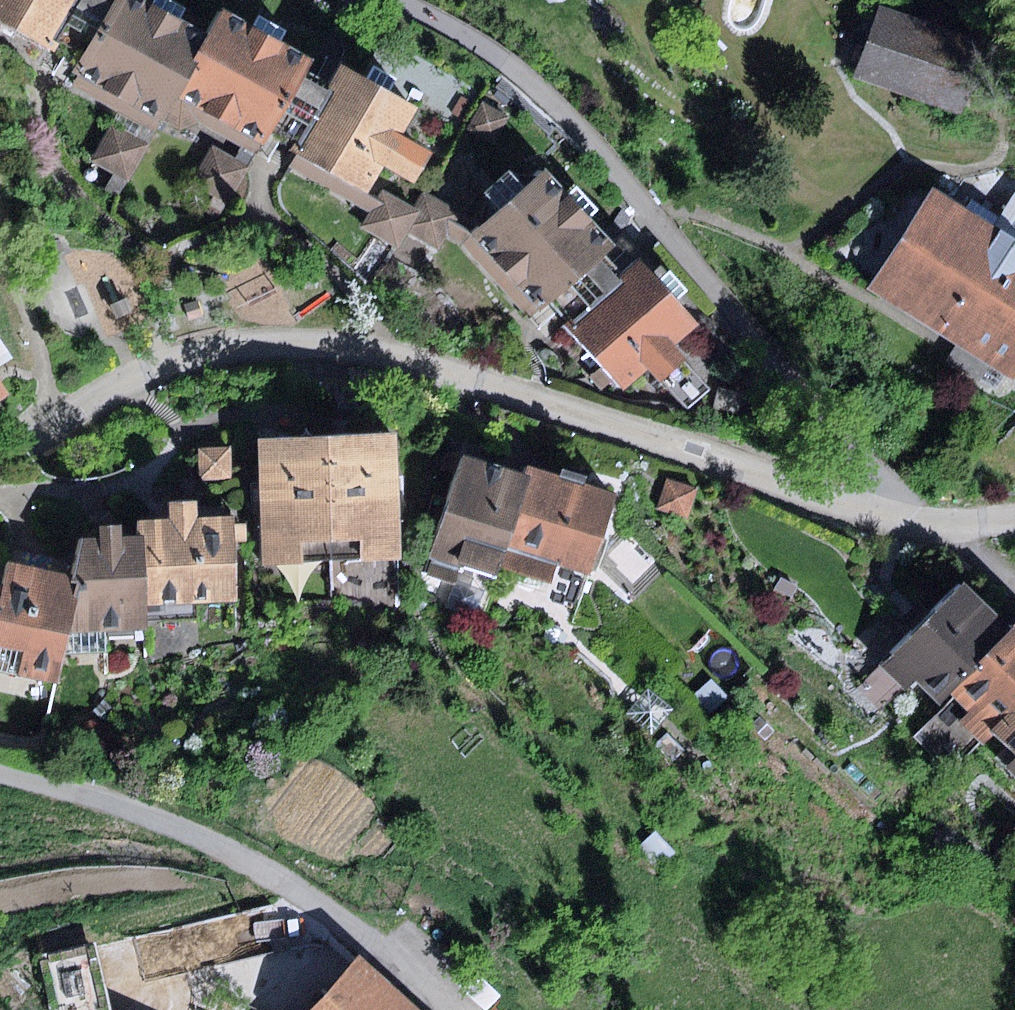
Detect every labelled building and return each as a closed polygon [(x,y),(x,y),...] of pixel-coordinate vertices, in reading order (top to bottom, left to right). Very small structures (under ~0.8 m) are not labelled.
[(80,0),(0,0),(0,19),(53,49),(80,0)] [(145,0),(114,0),(75,72),(164,119),(178,94),(210,35),(182,20),(154,5),(145,0)] [(154,5),(182,20),(188,9),(171,0),(156,0),(154,5)] [(988,41),(879,6),(857,76),(965,111),(988,41)] [(210,35),(178,94),(266,143),(312,60),(280,43),(253,28),(224,11),(210,35)] [(259,16),(253,28),(280,43),(287,31),(259,16)] [(342,72),(297,155),(370,195),(385,167),(416,184),(433,152),(403,136),(416,112),(342,72)] [(110,125),(90,161),(130,183),(150,146),(110,125)] [(211,147),(191,182),(228,203),(248,168),(211,147)] [(289,170),(370,213),(378,199),(370,195),(297,155),(289,170)] [(536,308),(612,243),(548,169),(525,189),(500,210),(472,233),(536,308)] [(485,193),(500,210),(525,189),(509,171),(485,193)] [(872,288),(1014,377),(1014,238),(994,225),(935,188),(872,288)] [(370,213),(361,226),(395,246),(416,211),(382,191),(378,199),(370,213)] [(994,225),(1014,238),(1014,191),(994,225)] [(429,196),(408,232),(443,252),(450,239),(458,226),(464,216),(429,196)] [(472,233),(458,226),(450,239),(464,246),(526,315),(536,308),(472,233)] [(678,347),(701,326),(643,262),(571,327),(626,388),(649,368),(662,382),(689,358),(678,347)] [(719,387),(713,409),(737,415),(743,393),(719,387)] [(396,434),(330,437),(335,561),(401,559),(396,434)] [(330,437),(258,440),(264,563),(335,561),(330,437)] [(230,448),(199,449),(201,482),(232,480),(230,448)] [(502,549),(524,477),(462,456),(427,561),(459,572),(462,562),(492,572),(502,549)] [(528,464),(524,477),(502,549),(595,577),(621,492),(528,464)] [(666,480),(657,510),(688,519),(697,489),(666,480)] [(150,602),(236,600),(234,518),(198,519),(197,500),(169,501),(169,519),(147,520),(148,536),(150,602)] [(81,579),(70,632),(151,630),(150,602),(148,536),(124,537),(124,524),(99,525),(99,539),(87,540),(81,579)] [(7,583),(0,614),(0,646),(23,651),(18,677),(58,685),(70,632),(81,579),(11,564),(7,583)] [(961,580),(881,665),(910,692),(919,682),(943,704),(952,694),(1013,629),(961,580)] [(952,694),(968,710),(959,720),(983,743),(993,733),(1014,710),(1014,627),(1013,629),(952,694)] [(993,733),(1014,755),(1014,710),(993,733)] [(359,951),(303,1009),(422,1009),(359,951)]
